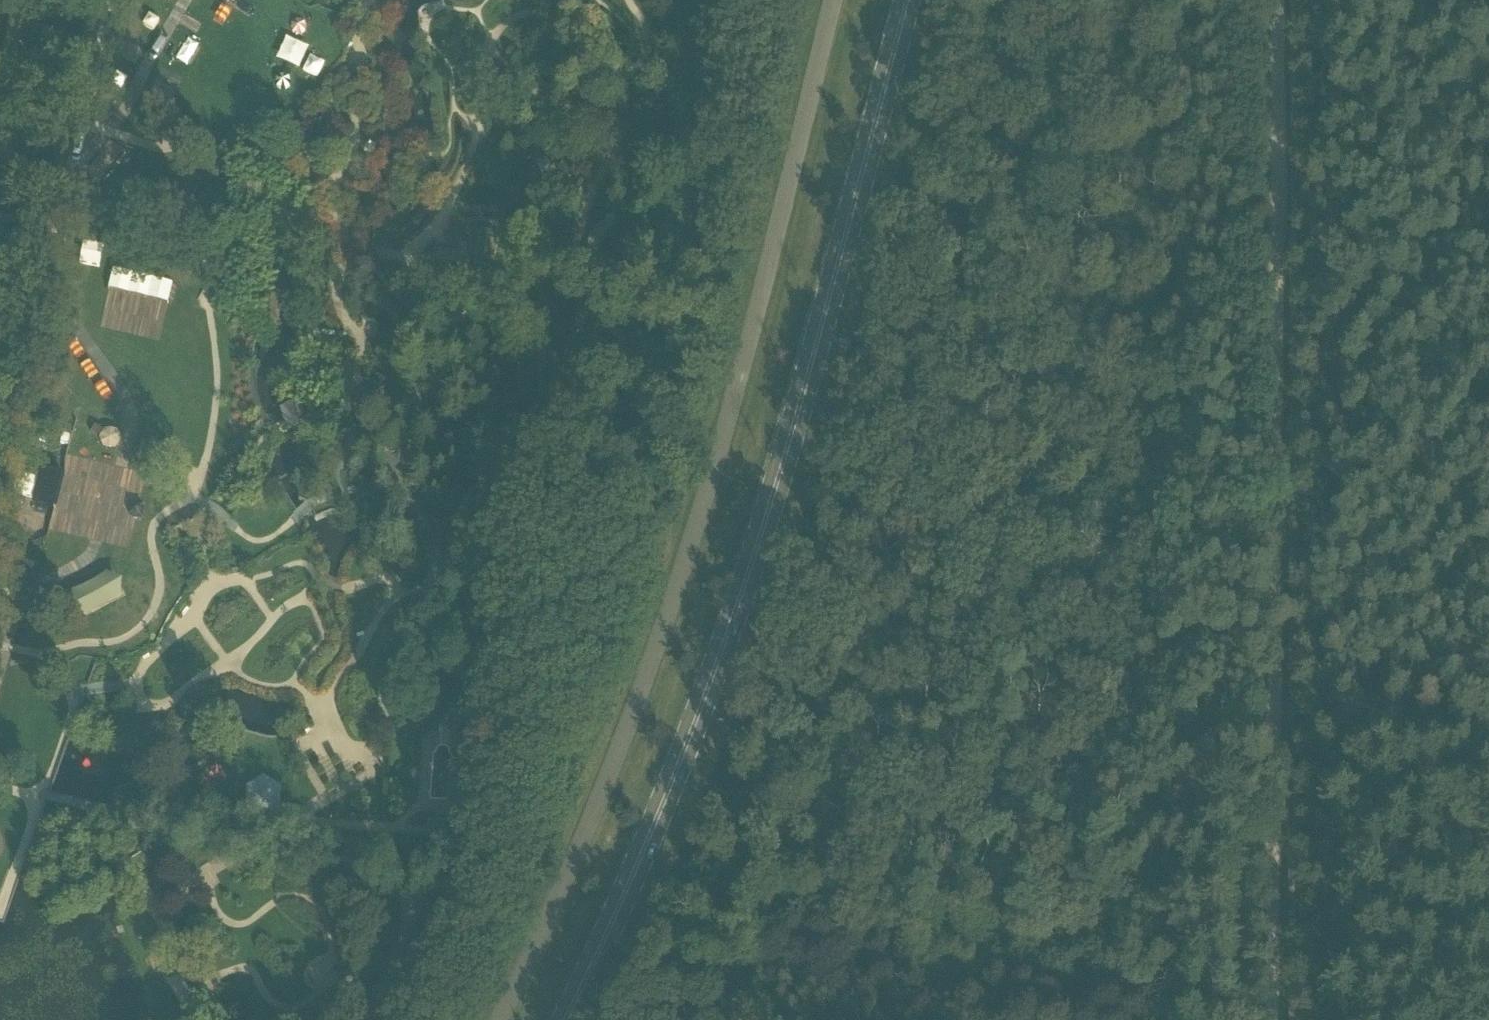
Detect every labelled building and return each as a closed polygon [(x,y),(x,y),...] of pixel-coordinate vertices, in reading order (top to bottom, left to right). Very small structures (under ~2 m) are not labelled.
[(299,411),(281,416),(288,443),(306,438),(299,411)] [(52,504),(68,511),(79,485),(49,472),(40,492),(55,498),(52,504)] [(262,779),(246,789),(246,808),(263,817),(279,807),(279,788),(262,779)]
